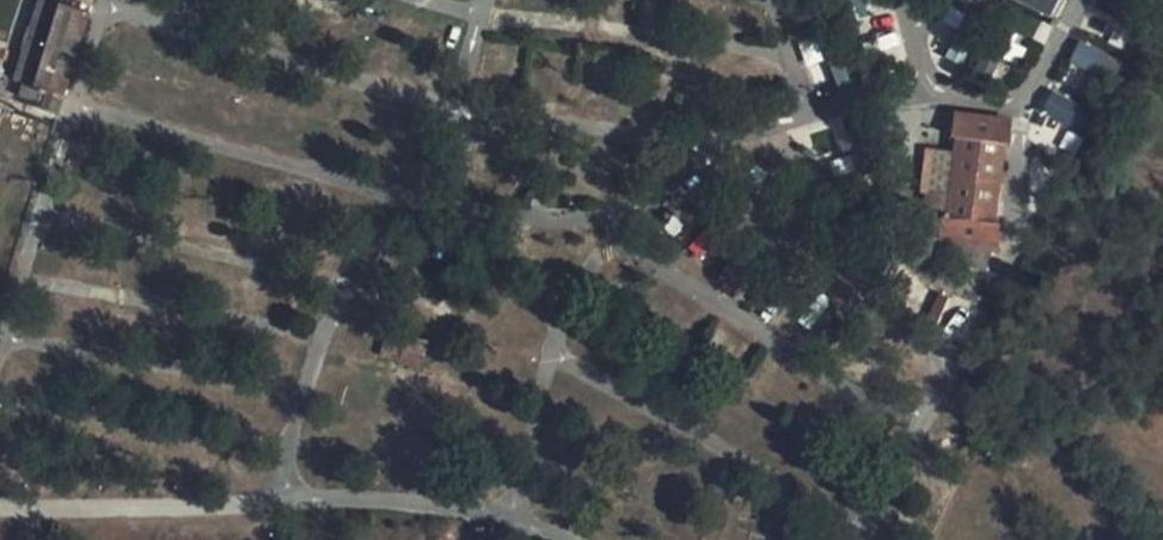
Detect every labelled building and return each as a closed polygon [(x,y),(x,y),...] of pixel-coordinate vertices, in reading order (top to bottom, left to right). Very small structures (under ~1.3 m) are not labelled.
[(19,80),(25,82),(20,99),(60,111),(63,111),(93,10),(90,9),(59,0),(43,0),(19,80)] [(1048,15),(1054,0),(1010,0),(1048,15)] [(1106,94),(1120,59),(1080,43),(1066,78),(1106,94)] [(937,142),(939,111),(922,110),(921,142),(937,142)] [(992,247),(994,247),(997,224),(992,222),(1001,142),(1007,142),(1009,120),(953,114),(951,136),(957,137),(954,150),(947,150),(942,202),(949,202),(947,217),(942,217),(940,241),(992,247)] [(989,269),(992,247),(940,241),(942,217),(947,217),(949,202),(942,202),(947,150),(926,148),(921,193),(925,193),(921,234),(932,236),(931,250),(943,251),(941,263),(989,269)] [(940,294),(927,319),(934,322),(946,297),(940,294)] [(873,310),(867,318),(883,329),(889,322),(873,310)] [(391,326),(384,350),(425,362),(431,338),(391,326)]
